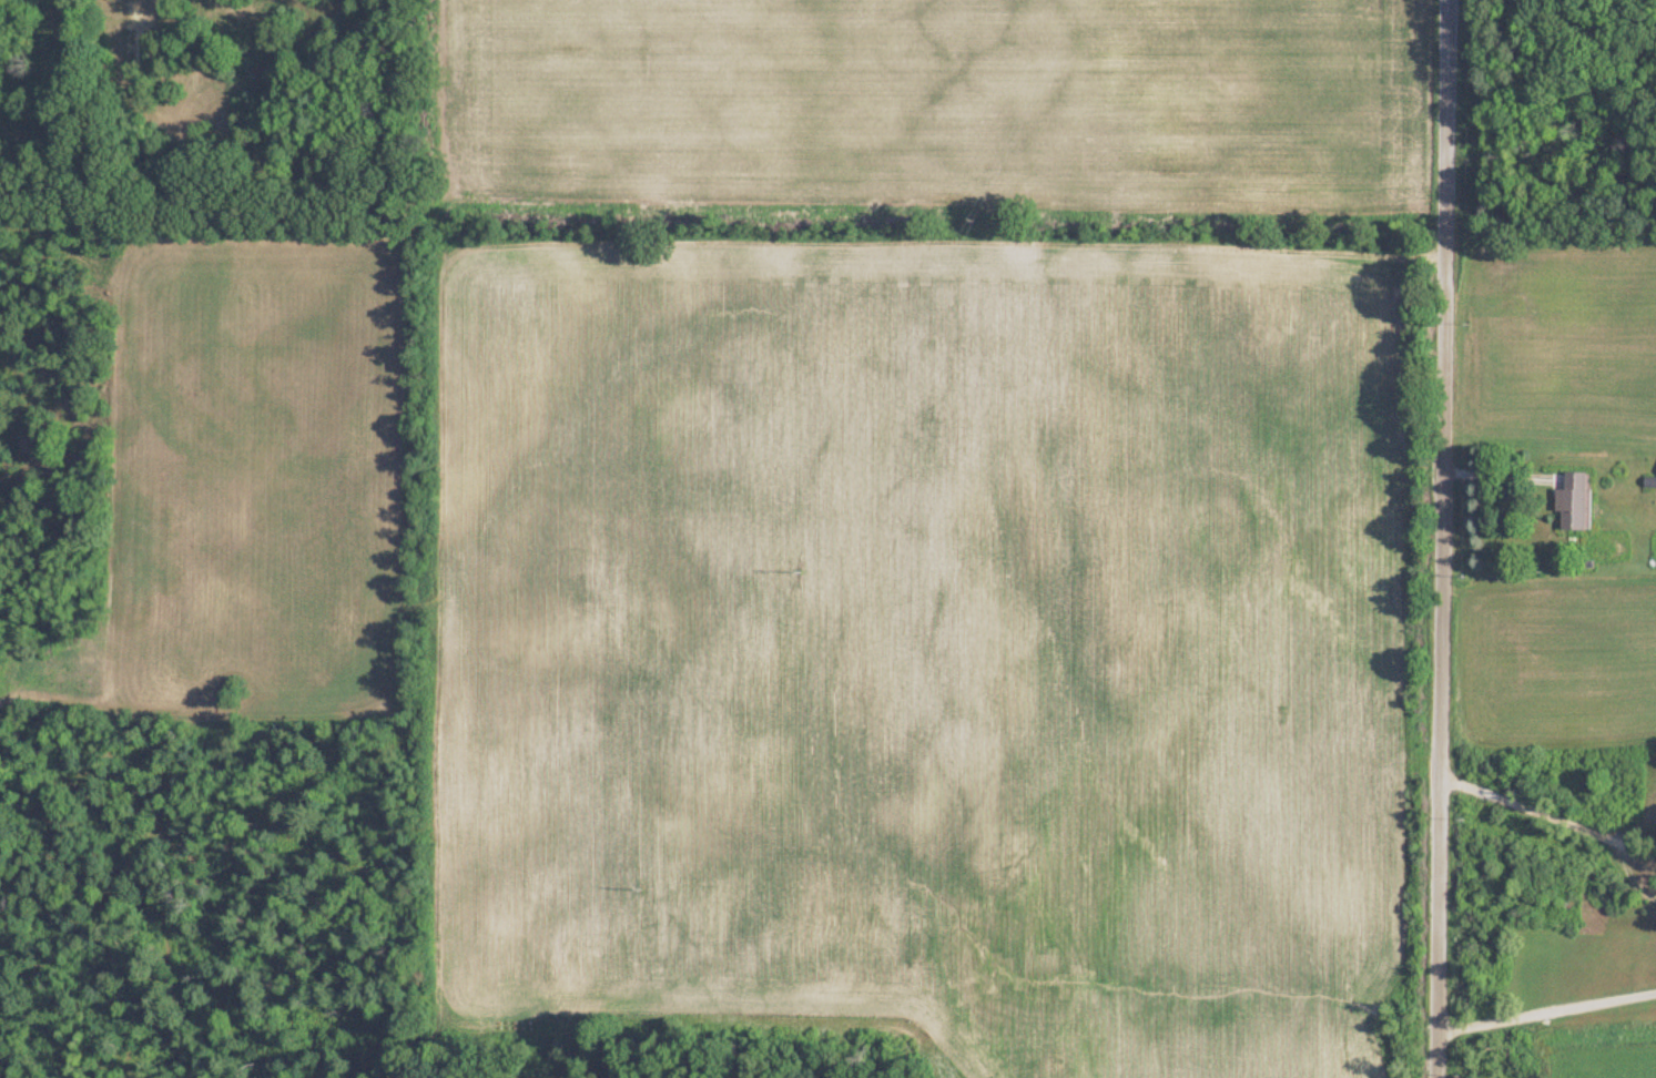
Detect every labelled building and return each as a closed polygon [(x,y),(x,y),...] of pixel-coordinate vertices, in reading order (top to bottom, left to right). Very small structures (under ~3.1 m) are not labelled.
[(1555,484),(1555,533),(1583,533),(1583,474),(1561,474),(1561,484),(1555,484)]
